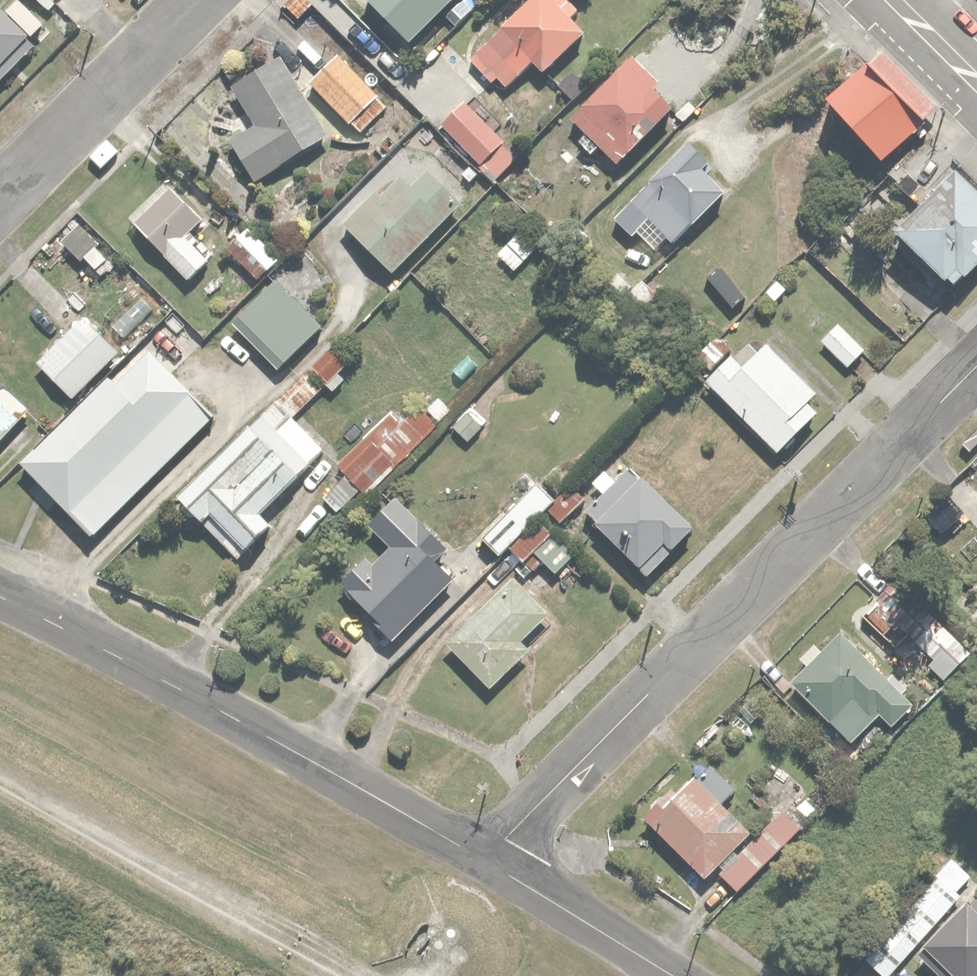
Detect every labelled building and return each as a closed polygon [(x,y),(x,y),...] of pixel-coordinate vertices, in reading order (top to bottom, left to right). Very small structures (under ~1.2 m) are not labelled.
[(407,39),(449,0),(371,0),(407,39)] [(468,54),(493,80),(497,77),(507,88),(535,61),(545,72),(584,35),(571,21),(581,12),(570,0),(525,0),(468,54)] [(33,39),(0,6),(0,72),(33,39)] [(884,40),(824,95),(879,156),(939,102),(884,40)] [(337,49),(308,79),(361,131),(390,101),(337,49)] [(593,148),(599,143),(620,163),(677,104),(659,87),(665,81),(633,50),(570,115),(588,132),(582,138),(593,148)] [(230,138),(255,181),(334,137),(286,52),(232,82),(256,124),(230,138)] [(558,83),(573,99),(591,82),(576,66),(558,83)] [(461,97),(439,119),(493,175),(516,153),(461,97)] [(688,137),(613,217),(631,234),(646,218),(675,245),(728,190),(706,169),(713,161),(688,137)] [(391,271),(461,200),(410,150),(340,222),(391,271)] [(893,228),(953,288),(976,263),(976,184),(957,164),(893,228)] [(188,233),(205,216),(166,176),(128,213),(190,278),(212,257),(188,233)] [(900,209),(876,185),(851,211),(875,234),(900,209)] [(530,220),(497,253),(516,272),(549,240),(530,220)] [(250,223),(227,245),(261,278),(283,255),(250,223)] [(616,271),(607,283),(624,296),(619,302),(646,321),(665,296),(641,278),(635,285),(616,271)] [(275,275),(230,320),(278,369),(324,324),(275,275)] [(73,396),(117,348),(79,313),(35,361),(73,396)] [(837,320),(819,340),(850,367),(867,347),(837,320)] [(819,389),(769,338),(742,364),(730,352),(704,378),(774,449),(818,405),(810,398),(819,389)] [(325,451),(292,414),(327,383),(333,389),(347,376),(343,371),(356,359),(340,341),(260,415),(176,490),(235,556),(270,524),(259,511),(325,451)] [(215,411),(152,349),(117,384),(105,373),(20,461),(94,534),(215,411)] [(30,406),(0,379),(0,440),(30,406)] [(391,411),(337,463),(347,473),(322,497),(336,512),(361,488),(364,492),(437,422),(419,404),(401,421),(391,411)] [(469,410),(452,427),(468,442),(484,425),(469,410)] [(659,538),(670,548),(692,523),(632,469),(622,480),(606,465),(592,480),(602,489),(585,508),(592,514),(588,519),(637,563),(659,538)] [(509,546),(539,516),(556,499),(537,481),(480,538),(498,556),(509,546)] [(548,510),(562,524),(588,498),(574,484),(548,510)] [(363,552),(338,580),(378,616),(373,623),(389,638),(448,574),(435,562),(448,548),(392,496),(368,521),(391,542),(373,561),(363,552)] [(539,516),(509,546),(524,561),(537,548),(560,572),(574,558),(551,534),(553,531),(539,516)] [(492,596),(444,639),(488,687),(532,647),(521,635),(547,611),(511,572),(514,569),(505,559),(480,582),(492,596)] [(973,651),(917,600),(911,607),(884,582),(869,598),(875,603),(861,618),(879,635),(888,625),(900,636),(904,631),(931,655),(926,661),(947,680),(973,651)] [(803,663),(788,679),(849,738),(876,710),(891,725),(915,700),(839,626),(818,648),(813,643),(798,658),(803,663)] [(665,788),(641,812),(705,875),(715,865),(739,888),(806,821),(787,803),(754,836),(694,776),(674,797),(665,788)] [(892,926),(890,929),(943,975),(976,975),(976,879),(953,858),(892,926)]
